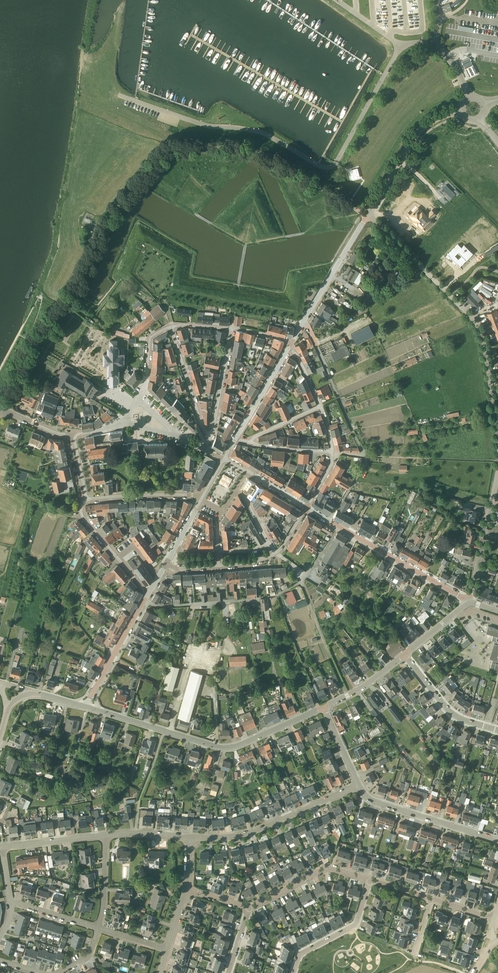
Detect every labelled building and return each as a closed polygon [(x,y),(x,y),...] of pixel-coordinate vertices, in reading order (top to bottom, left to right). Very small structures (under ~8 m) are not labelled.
[(441,6),(442,8),(444,13),(452,9),(449,3),(441,6)] [(469,77),(476,73),(470,61),(471,59),(469,58),(462,61),(462,62),(462,64),(463,64),(469,77)] [(360,177),(357,168),(350,171),(352,179),(360,177)] [(446,184),(442,188),(445,191),(442,194),(449,201),(456,194),(446,184)] [(410,217),(423,231),(433,221),(431,219),(435,214),(431,210),(426,216),(418,208),(410,217)] [(458,244),(448,254),(460,266),(470,256),(458,244)] [(494,251),(497,248),(497,247),(496,244),(491,247),(492,248),(487,251),(489,255),(494,252),(494,251)] [(360,272),(353,269),(349,266),(345,273),(348,275),(346,277),(349,279),(347,281),(352,284),(360,272)] [(483,284),(490,293),(495,290),(487,280),(483,284)] [(475,308),(479,305),(480,303),(470,293),(465,297),(475,308)] [(134,308),(141,303),(138,300),(131,305),(134,308)] [(317,311),(321,314),(325,316),(334,322),(336,319),(330,315),(334,309),(333,309),(330,307),(322,302),(317,311)] [(165,311),(162,308),(158,304),(150,311),(153,315),(156,319),(165,311)] [(189,315),(190,315),(191,315),(192,309),(177,307),(177,313),(189,315)] [(153,315),(150,311),(148,310),(143,314),(146,317),(141,322),(146,328),(156,319),(153,315)] [(497,339),(497,314),(497,310),(487,313),(495,333),(495,332),(497,339)] [(216,322),(217,313),(213,313),(213,315),(203,315),(202,323),(212,323),(213,321),(216,322)] [(230,317),(220,316),(220,314),(217,313),(216,322),(219,322),(219,324),(229,325),(230,317)] [(323,319),(320,318),(316,315),(315,317),(314,316),(310,322),(319,327),(322,322),(326,324),(327,322),(330,324),(334,322),(325,316),(323,319)] [(269,326),(267,332),(273,333),(276,323),(275,325),(272,324),(272,322),(270,321),(269,326)] [(142,332),(146,328),(141,322),(132,330),(137,336),(141,333),(142,333),(143,332),(142,332)] [(279,335),(282,324),(276,323),(273,333),(279,335)] [(285,337),(287,326),(282,324),(279,335),(285,337)] [(369,324),(351,333),(357,345),(375,336),(369,324)] [(294,327),(290,326),(287,326),(285,337),(292,338),(294,327)] [(180,340),(188,337),(185,328),(177,330),(180,340)] [(202,337),(203,329),(193,328),(192,332),(192,337),(202,337)] [(212,337),(212,335),(213,330),(203,329),(202,337),(211,338),(212,338),(212,337)] [(216,340),(224,342),(226,332),(218,330),(216,340)] [(253,343),(254,334),(237,330),(235,340),(245,341),(253,343)] [(162,341),(169,337),(168,331),(153,339),(153,350),(162,348),(162,341)] [(263,345),(265,339),(256,337),(254,346),(258,347),(258,345),(263,346),(263,345)] [(298,351),(312,343),(309,337),(306,339),(308,342),(304,344),(303,342),(295,345),(298,351)] [(328,354),(329,353),(333,361),(349,353),(346,346),(345,346),(342,338),(332,343),(331,341),(319,347),(323,356),(328,354)] [(278,340),(274,339),(272,343),(271,347),(280,351),(284,342),(278,340)] [(117,382),(119,382),(119,364),(124,364),(124,355),(125,355),(125,350),(124,350),(124,347),(119,347),(117,345),(117,340),(110,340),(110,345),(108,347),(108,353),(106,353),(103,353),(104,364),(106,364),(108,364),(108,382),(109,382),(109,385),(117,385),(117,382)] [(232,355),(241,357),(245,341),(235,340),(232,355)] [(181,344),(186,357),(194,355),(193,351),(192,352),(189,342),(181,344)] [(306,349),(313,345),(312,343),(298,351),(301,357),(309,353),(310,355),(313,353),(316,352),(315,349),(308,352),(306,349)] [(162,356),(174,353),(172,346),(162,349),(162,348),(153,350),(152,358),(162,358),(162,356)] [(267,353),(276,358),(280,351),(271,347),(269,346),(268,348),(270,349),(268,354),(268,353),(267,353)] [(218,367),(221,356),(211,354),(212,351),(207,350),(206,355),(205,359),(204,364),(218,367)] [(162,358),(152,358),(152,365),(165,366),(167,366),(168,366),(168,368),(177,366),(174,353),(162,356),(162,358)] [(276,358),(267,353),(263,360),(268,362),(272,365),(276,358)] [(310,355),(309,353),(301,357),(304,363),(310,359),(307,354),(309,353),(310,355)] [(242,363),(243,360),(240,359),(241,357),(232,355),(231,361),(234,362),(234,363),(240,365),(243,366),(244,364),(242,363)] [(296,361),(289,357),(286,362),(293,366),(296,361)] [(415,357),(405,361),(408,367),(412,365),(412,364),(412,363),(417,361),(415,357)] [(316,370),(314,364),(311,359),(310,359),(304,363),(309,373),(316,370)] [(238,371),(240,365),(234,363),(234,362),(231,361),(229,369),(238,371)] [(190,370),(198,367),(196,362),(188,364),(190,370)] [(291,371),(293,366),(286,362),(283,367),(291,371)] [(270,368),(266,366),(263,364),(260,370),(259,371),(257,370),(250,366),(248,368),(256,373),(255,373),(264,378),(270,368)] [(167,366),(165,366),(152,365),(151,372),(151,373),(163,374),(163,373),(162,373),(163,368),(166,369),(166,366),(167,366)] [(286,379),(291,371),(283,367),(280,372),(282,373),(280,376),(286,379)] [(143,378),(143,368),(138,368),(137,373),(135,370),(131,374),(128,371),(129,370),(127,368),(124,372),(121,376),(135,387),(143,378)] [(217,372),(209,370),(210,369),(205,368),(204,373),(208,374),(208,378),(216,379),(217,372)] [(73,374),(68,371),(66,371),(63,369),(59,377),(56,375),(53,381),(58,383),(64,387),(65,387),(67,384),(76,390),(82,380),(73,374)] [(199,378),(198,372),(191,374),(197,394),(202,392),(203,392),(201,386),(202,386),(199,378)] [(162,381),(163,374),(151,373),(150,378),(148,387),(152,392),(158,387),(156,386),(157,381),(162,381)] [(264,378),(255,373),(253,376),(251,375),(250,377),(262,383),(264,378)] [(297,383),(299,381),(304,376),(302,374),(295,380),(297,383)] [(237,377),(228,375),(227,382),(235,384),(234,387),(241,389),(243,383),(239,382),(240,377),(237,377)] [(87,379),(84,377),(82,380),(76,390),(86,396),(89,398),(90,397),(91,395),(95,398),(98,394),(101,388),(100,388),(102,385),(96,381),(95,381),(94,383),(87,379)] [(259,388),(262,383),(250,377),(249,378),(251,380),(250,383),(251,384),(259,388)] [(303,393),(310,389),(305,377),(300,382),(299,381),(297,383),(298,384),(296,385),(298,388),(301,394),(302,393),(303,393)] [(202,386),(201,386),(203,392),(205,391),(209,391),(214,392),(216,379),(208,378),(206,385),(202,386)] [(282,383),(280,382),(276,380),(271,387),(285,395),(288,393),(284,391),(280,388),(282,383)] [(159,398),(170,388),(164,382),(158,387),(152,392),(158,399),(159,398)] [(170,389),(170,388),(159,398),(164,403),(168,399),(167,399),(170,395),(172,393),(172,394),(173,393),(174,392),(175,393),(176,391),(177,391),(185,388),(183,382),(181,382),(178,384),(176,384),(177,387),(174,388),(170,389)] [(288,382),(285,386),(291,390),(295,387),(288,382)] [(254,397),(259,388),(251,384),(246,392),(254,397)] [(320,397),(325,395),(326,399),(332,396),(327,385),(317,389),(320,397)] [(285,395),(271,387),(265,397),(272,401),(276,394),(282,397),(285,395)] [(47,389),(46,389),(45,388),(43,393),(36,409),(37,409),(42,411),(42,413),(41,413),(52,418),(59,398),(48,394),(49,393),(48,393),(48,390),(47,389)] [(181,393),(186,391),(185,388),(177,391),(176,391),(177,393),(178,398),(180,397),(179,395),(182,394),(181,393)] [(36,409),(43,393),(36,389),(35,391),(34,391),(33,394),(36,396),(35,398),(31,396),(31,395),(31,394),(30,393),(29,393),(28,393),(27,393),(26,394),(25,396),(23,395),(23,396),(23,395),(22,396),(21,399),(30,403),(29,406),(36,409)] [(315,401),(313,397),(310,389),(303,393),(302,393),(305,400),(306,400),(309,409),(310,408),(309,407),(310,407),(309,405),(308,406),(308,404),(315,401)] [(212,400),(214,392),(209,391),(209,400),(199,400),(201,409),(211,409),(212,400)] [(238,394),(230,392),(225,391),(224,399),(233,400),(234,401),(238,394)] [(254,397),(246,392),(245,392),(243,394),(241,398),(245,400),(243,402),(249,405),(254,397)] [(178,398),(177,393),(175,395),(172,398),(170,395),(167,399),(168,399),(164,403),(168,406),(178,398)] [(182,403),(189,399),(188,396),(184,398),(184,397),(180,399),(181,400),(180,401),(178,398),(168,406),(173,411),(182,404),(182,403)] [(269,405),(272,401),(265,397),(262,402),(268,406),(270,405),(269,405)] [(84,412),(83,412),(84,415),(84,416),(85,416),(95,414),(94,411),(98,410),(98,408),(93,404),(95,401),(94,400),(92,399),(90,403),(89,405),(83,407),(84,412)] [(233,400),(224,399),(221,410),(235,413),(235,409),(236,402),(234,401),(233,400)] [(291,417),(289,412),(292,411),(290,405),(287,406),(286,403),(281,405),(278,400),(275,402),(277,407),(278,409),(284,420),(291,417)] [(309,409),(306,400),(305,400),(300,402),(304,411),(309,409)] [(104,422),(106,420),(113,415),(106,412),(106,411),(105,412),(101,408),(100,408),(101,406),(97,404),(98,402),(95,401),(93,404),(98,408),(98,410),(100,416),(99,416),(99,417),(104,422)] [(271,405),(270,405),(268,406),(262,402),(249,423),(256,429),(262,425),(264,430),(271,426),(269,421),(267,422),(267,421),(265,421),(272,410),(273,411),(278,409),(277,407),(275,402),(271,405)] [(183,408),(185,406),(182,403),(182,404),(173,411),(182,420),(187,415),(185,412),(187,411),(183,408)] [(69,424),(71,409),(71,408),(71,411),(66,410),(65,416),(61,415),(63,406),(58,405),(57,415),(59,415),(59,418),(60,419),(60,422),(65,423),(66,424),(68,424),(69,424),(68,424),(69,424)] [(115,412),(106,406),(104,406),(103,408),(109,411),(108,412),(106,411),(106,412),(113,415),(115,412)] [(82,420),(81,418),(74,417),(75,409),(71,409),(69,424),(70,424),(71,425),(72,424),(78,425),(78,422),(82,423),(82,420)] [(209,423),(211,409),(201,409),(203,415),(205,424),(209,423)] [(240,410),(235,409),(235,413),(232,418),(239,422),(244,413),(240,410)] [(193,419),(196,419),(193,413),(188,415),(187,415),(182,420),(187,425),(193,419)] [(322,419),(321,415),(315,418),(313,413),(304,417),(307,425),(310,424),(309,423),(312,422),(312,423),(313,423),(322,419)] [(85,416),(84,416),(84,415),(81,416),(81,418),(82,420),(82,423),(83,430),(93,429),(94,428),(92,422),(86,423),(85,420),(85,416)] [(94,428),(104,422),(99,417),(93,422),(92,422),(94,428)] [(308,427),(307,425),(304,417),(293,422),(296,430),(300,428),(301,430),(308,427)] [(239,422),(232,418),(229,422),(236,427),(239,422)] [(197,426),(198,425),(196,419),(193,419),(187,425),(192,430),(197,426)] [(327,432),(327,431),(322,419),(313,423),(315,429),(317,428),(319,434),(327,432)] [(349,428),(347,428),(345,421),(344,421),(344,424),(340,425),(341,430),(339,430),(338,427),(337,423),(330,425),(332,436),(340,435),(345,433),(344,430),(350,428),(349,428)] [(233,432),(236,427),(229,422),(226,427),(233,432)] [(201,439),(203,437),(198,425),(197,426),(192,430),(201,439)] [(18,436),(19,433),(20,429),(16,427),(16,429),(9,426),(5,435),(13,438),(12,438),(17,440),(19,437),(18,436)] [(231,437),(233,432),(226,427),(223,432),(224,433),(231,437)] [(292,437),(299,438),(299,434),(294,434),(291,428),(288,430),(291,437),(292,437)] [(223,433),(222,432),(218,430),(217,433),(216,437),(215,439),(214,442),(211,447),(216,450),(219,446),(220,446),(221,443),(220,443),(222,439),(223,438),(221,437),(223,434),(223,435),(224,433),(223,432),(223,433)] [(123,439),(122,433),(122,431),(110,432),(109,434),(109,439),(111,440),(123,439)] [(285,436),(277,435),(276,431),(267,434),(269,443),(269,440),(273,439),(274,444),(280,445),(284,445),(285,443),(285,436)] [(46,437),(34,432),(33,432),(29,442),(36,445),(36,446),(41,448),(46,437)] [(226,445),(231,437),(224,433),(223,435),(223,434),(221,437),(223,438),(222,439),(220,443),(221,443),(220,446),(219,446),(216,450),(221,453),(222,451),(226,445)] [(259,442),(269,443),(267,434),(259,437),(259,442)] [(334,444),(345,442),(345,441),(344,441),(343,438),(341,438),(340,435),(332,436),(334,444)] [(87,447),(87,449),(94,448),(93,446),(96,446),(94,436),(85,437),(87,447)] [(292,437),(291,437),(288,437),(287,444),(284,444),(285,443),(284,445),(299,447),(300,438),(299,438),(292,437)] [(299,447),(321,448),(322,443),(319,443),(319,439),(304,438),(304,439),(300,438),(299,447)] [(139,451),(138,445),(138,442),(128,443),(129,448),(129,453),(139,451)] [(350,452),(350,447),(346,447),(345,442),(334,444),(336,452),(343,450),(343,452),(350,452)] [(168,455),(168,448),(167,443),(155,444),(155,456),(168,455)] [(155,456),(155,444),(145,444),(145,447),(143,447),(143,455),(146,455),(146,456),(147,456),(155,456)] [(246,449),(248,447),(248,446),(236,444),(235,447),(234,448),(231,455),(241,461),(247,449),(246,449)] [(54,447),(53,448),(53,449),(54,449),(57,462),(67,460),(65,450),(65,446),(54,447)] [(111,455),(110,447),(94,448),(87,449),(89,458),(109,456),(110,463),(117,462),(116,455),(111,455)] [(247,465),(253,453),(247,449),(241,461),(247,465)] [(271,454),(272,450),(264,449),(262,456),(259,454),(258,455),(259,456),(257,458),(251,467),(254,469),(258,471),(264,461),(262,460),(270,461),(271,454)] [(291,463),(292,452),(277,451),(275,465),(281,466),(281,467),(293,472),(297,465),(291,463)] [(193,469),(194,457),(187,453),(185,468),(193,469)] [(251,467),(257,458),(253,456),(255,453),(253,453),(247,465),(251,467)] [(312,464),(313,454),(303,453),(302,463),(298,462),(297,465),(293,472),(295,472),(296,468),(303,471),(304,467),(305,463),(312,464)] [(327,462),(323,460),(325,457),(322,456),(313,471),(320,475),(327,462)] [(69,465),(68,466),(67,460),(57,462),(58,468),(60,480),(72,477),(69,465)] [(195,473),(196,473),(193,478),(195,478),(194,479),(204,483),(213,467),(201,460),(195,473)] [(270,463),(270,461),(262,460),(264,461),(258,471),(272,479),(276,472),(271,469),(273,465),(273,464),(270,463)] [(345,467),(336,463),(335,462),(324,482),(329,484),(332,486),(334,487),(337,482),(347,489),(353,479),(349,477),(348,478),(341,474),(345,467)] [(93,483),(106,482),(104,471),(98,472),(97,463),(90,464),(92,473),(93,483)] [(313,471),(312,471),(307,480),(310,482),(314,485),(320,475),(313,471)] [(284,487),(287,481),(285,479),(286,477),(278,472),(277,473),(276,472),(272,479),(281,485),(284,487)] [(299,496),(305,487),(296,481),(297,479),(293,475),(290,479),(294,481),(289,490),(299,496)] [(195,478),(193,478),(192,478),(191,482),(192,482),(191,484),(189,483),(184,482),(183,487),(183,489),(190,490),(194,489),(196,487),(200,489),(204,483),(194,479),(195,478)] [(254,501),(264,488),(248,478),(242,489),(249,493),(247,496),(254,501)] [(117,491),(116,482),(112,483),(112,480),(111,479),(108,479),(107,480),(106,483),(105,483),(105,487),(104,487),(104,492),(117,491)] [(284,487),(289,490),(294,481),(290,479),(288,482),(287,481),(284,487)] [(64,490),(61,480),(52,482),(55,492),(64,490)] [(314,485),(310,482),(307,480),(306,481),(309,482),(307,487),(306,486),(305,488),(305,487),(299,496),(307,501),(315,488),(315,485),(314,485)] [(320,490),(329,495),(330,493),(326,490),(329,484),(324,482),(323,485),(320,489),(320,490)] [(267,501),(273,493),(264,488),(254,501),(252,503),(256,509),(261,505),(263,506),(267,501)] [(326,499),(329,495),(320,490),(312,504),(329,515),(335,504),(326,499)] [(364,496),(361,494),(356,492),(352,502),(357,503),(359,498),(362,500),(364,496)] [(272,504),(278,509),(284,500),(273,493),(267,501),(263,506),(268,510),(272,504)] [(245,505),(238,495),(225,514),(233,519),(234,520),(242,510),(245,505)] [(343,500),(344,500),(343,499),(338,510),(337,509),(333,517),(337,519),(347,502),(343,500)] [(129,511),(134,511),(135,509),(134,500),(127,501),(117,502),(119,512),(121,512),(120,511),(129,510),(129,511)] [(147,500),(134,500),(135,509),(134,511),(134,513),(133,514),(136,523),(138,531),(148,524),(139,524),(139,521),(140,521),(139,512),(139,510),(147,510),(147,512),(148,512),(147,500)] [(288,502),(284,500),(278,509),(279,509),(282,511),(287,514),(292,505),(288,502)] [(190,507),(192,503),(184,501),(180,514),(185,517),(190,507)] [(122,516),(121,512),(119,512),(117,502),(109,503),(108,503),(110,511),(117,511),(117,516),(122,516)] [(350,504),(348,502),(347,502),(337,519),(342,522),(346,514),(345,513),(350,504)] [(97,515),(106,514),(105,512),(104,512),(103,504),(95,505),(96,513),(97,515)] [(88,514),(96,513),(95,505),(85,506),(87,514),(88,514)] [(268,510),(263,506),(261,505),(256,509),(260,516),(268,510)] [(293,523),(301,510),(292,505),(287,514),(288,515),(285,518),(293,523)] [(477,522),(480,512),(473,510),(472,517),(471,517),(470,521),(473,522),(474,521),(477,522)] [(175,512),(176,512),(173,512),(172,514),(170,514),(166,513),(163,512),(163,513),(163,516),(166,516),(167,517),(166,519),(169,521),(174,522),(175,520),(181,523),(185,517),(180,514),(180,515),(175,512)] [(200,530),(202,531),(207,531),(206,527),(213,526),(212,518),(200,512),(190,532),(197,536),(198,534),(200,530)] [(234,521),(234,520),(233,519),(225,514),(221,520),(227,523),(226,524),(229,525),(230,525),(231,522),(232,523),(236,525),(237,523),(234,521)] [(302,524),(310,529),(312,526),(316,519),(307,514),(302,524)] [(349,526),(354,518),(346,514),(342,522),(349,526)] [(285,518),(285,519),(284,517),(282,519),(281,521),(286,524),(291,526),(293,523),(285,518)] [(267,527),(276,522),(273,518),(268,521),(264,523),(267,527)] [(316,519),(312,526),(316,528),(319,530),(320,528),(329,533),(332,529),(323,523),(316,519)] [(376,528),(375,528),(372,526),(372,525),(363,519),(357,529),(370,537),(376,528)] [(397,519),(391,528),(389,532),(387,536),(386,538),(391,541),(393,539),(393,538),(397,530),(397,531),(398,529),(396,528),(400,521),(397,519)] [(76,532),(83,526),(78,520),(73,524),(70,526),(73,529),(72,531),(69,535),(72,538),(76,532)] [(176,533),(181,523),(175,520),(174,522),(169,521),(166,525),(165,527),(170,530),(176,533)] [(229,529),(229,525),(226,524),(227,523),(221,520),(221,527),(228,528),(229,529)] [(258,545),(263,543),(264,543),(254,525),(251,520),(240,525),(244,533),(249,531),(251,536),(253,536),(258,545)] [(379,530),(375,537),(382,540),(385,535),(387,536),(389,532),(391,528),(378,521),(378,522),(375,527),(376,527),(375,528),(376,528),(379,530)] [(118,527),(117,526),(114,522),(108,526),(106,523),(99,528),(104,534),(110,529),(112,531),(117,528),(124,524),(124,523),(118,527)] [(269,531),(278,526),(276,522),(267,527),(269,531)] [(124,534),(120,528),(124,525),(124,524),(117,528),(112,531),(112,532),(105,537),(111,543),(124,534)] [(287,533),(291,526),(286,524),(283,530),(281,531),(277,534),(277,535),(273,537),(276,542),(284,537),(287,533)] [(298,530),(306,535),(310,529),(302,524),(298,530)] [(79,541),(89,532),(83,526),(76,532),(72,538),(74,539),(76,537),(79,541)] [(202,539),(213,538),(213,526),(206,527),(207,531),(202,531),(200,530),(198,534),(202,534),(202,539)] [(277,534),(281,531),(278,526),(269,531),(273,537),(277,535),(277,534)] [(306,535),(306,536),(310,539),(313,534),(316,528),(312,526),(310,529),(306,535)] [(229,529),(228,528),(221,527),(221,528),(223,539),(232,539),(235,539),(234,535),(232,535),(232,529),(229,529)] [(136,542),(142,537),(145,535),(141,529),(131,536),(136,543),(136,542)] [(173,539),(175,534),(169,531),(167,529),(165,534),(173,539)] [(306,536),(306,535),(298,530),(287,547),(290,550),(295,553),(302,543),(306,536)] [(398,553),(401,548),(402,545),(400,544),(405,537),(402,536),(401,537),(399,536),(400,535),(396,533),(397,531),(397,530),(393,538),(393,539),(396,541),(391,550),(395,552),(396,551),(398,553)] [(474,531),(470,530),(468,530),(467,532),(466,537),(465,542),(470,544),(470,542),(473,542),(475,534),(474,534),(474,531)] [(202,534),(198,534),(197,536),(190,532),(185,541),(192,544),(192,541),(196,542),(198,539),(199,539),(202,539),(202,534)] [(338,568),(339,566),(346,554),(350,547),(346,544),(345,545),(343,544),(347,537),(338,532),(334,539),(331,542),(332,543),(325,555),(323,559),(331,563),(338,568)] [(159,541),(158,540),(154,534),(151,537),(154,540),(156,543),(159,541)] [(173,539),(165,534),(162,538),(170,543),(173,539)] [(92,545),(97,541),(91,535),(87,539),(84,541),(87,544),(89,542),(92,545)] [(310,539),(306,536),(302,543),(305,544),(313,549),(314,549),(317,543),(315,541),(310,539)] [(145,540),(143,538),(142,537),(136,542),(136,543),(138,545),(139,544),(145,540)] [(199,547),(213,546),(213,538),(202,539),(199,539),(201,540),(199,547)] [(236,547),(236,541),(232,542),(232,539),(223,539),(223,540),(224,548),(236,547)] [(149,544),(148,544),(145,540),(139,544),(138,545),(138,546),(143,553),(151,547),(153,546),(156,543),(154,540),(149,544)] [(95,554),(99,551),(102,547),(97,541),(92,545),(90,548),(93,551),(95,554)] [(408,559),(417,542),(414,541),(413,543),(409,541),(406,541),(405,543),(399,554),(408,559)] [(419,546),(420,544),(417,542),(408,559),(416,563),(420,556),(421,557),(424,552),(421,550),(419,555),(414,552),(416,549),(418,550),(419,547),(419,546)] [(81,554),(85,546),(80,544),(76,551),(76,553),(80,555),(81,553),(81,554)] [(466,550),(460,549),(461,546),(455,545),(452,545),(451,547),(454,548),(453,552),(462,554),(461,556),(470,558),(471,551),(466,550)] [(151,547),(143,553),(150,562),(157,556),(156,555),(161,551),(158,548),(156,550),(153,546),(151,547)] [(359,558),(364,550),(357,546),(354,552),(351,550),(343,563),(348,565),(352,558),(355,560),(356,557),(359,558)] [(109,555),(106,552),(105,551),(102,554),(101,552),(96,557),(100,562),(101,560),(106,566),(111,561),(107,556),(109,555)] [(425,569),(431,558),(425,555),(424,558),(422,557),(424,552),(421,557),(417,564),(425,569)] [(88,572),(94,560),(90,558),(84,570),(88,572)] [(327,570),(331,563),(323,559),(319,565),(327,570)] [(385,571),(389,563),(382,559),(378,567),(380,569),(376,576),(380,578),(385,571)] [(154,579),(153,578),(141,562),(133,568),(147,586),(154,579)] [(122,583),(125,581),(129,577),(120,567),(117,564),(113,569),(105,575),(102,578),(108,584),(116,576),(122,583)] [(323,576),(327,570),(319,565),(316,571),(323,576)] [(397,582),(403,571),(403,572),(398,569),(399,569),(394,566),(389,574),(387,578),(392,581),(392,580),(396,584),(397,582)] [(290,573),(286,574),(286,567),(278,568),(279,575),(280,578),(288,577),(291,581),(295,579),(290,573)] [(272,577),(272,569),(272,568),(263,569),(264,579),(264,582),(265,582),(265,585),(272,584),(272,579),(271,577),(272,577)] [(280,578),(279,575),(278,568),(272,568),(272,569),(272,577),(279,576),(280,578)] [(446,581),(449,575),(445,573),(447,570),(444,568),(442,571),(439,577),(446,581)] [(405,584),(410,575),(403,571),(397,582),(400,584),(401,582),(405,584)] [(216,582),(216,580),(215,572),(205,573),(206,587),(211,587),(211,582),(216,582)] [(227,585),(227,582),(226,572),(215,572),(216,580),(216,582),(223,581),(223,586),(227,585)] [(205,573),(199,573),(192,574),(193,583),(193,586),(200,586),(203,586),(203,592),(206,592),(206,587),(205,573)] [(181,584),(181,579),(181,574),(173,575),(173,582),(171,583),(173,587),(176,585),(181,584)] [(193,587),(193,583),(192,574),(183,574),(183,584),(183,588),(193,587)] [(453,581),(452,583),(460,588),(465,579),(461,577),(460,578),(456,576),(452,574),(449,579),(453,581)] [(420,581),(417,579),(416,580),(413,578),(410,584),(408,583),(402,593),(411,598),(420,581)] [(129,598),(137,602),(143,593),(135,589),(137,587),(137,586),(131,580),(124,585),(126,586),(125,588),(122,593),(126,596),(129,598)] [(173,587),(171,583),(168,585),(162,582),(158,588),(165,592),(167,588),(169,589),(170,588),(171,590),(174,588),(173,587)] [(488,593),(487,592),(489,588),(484,586),(482,590),(480,589),(476,597),(485,601),(488,593)] [(256,592),(256,587),(253,588),(247,588),(247,597),(257,597),(256,592)] [(437,592),(433,590),(433,589),(433,588),(432,588),(431,588),(431,589),(430,588),(426,595),(425,594),(421,601),(428,606),(431,602),(437,592)] [(291,589),(283,593),(288,604),(296,601),(291,589)] [(228,599),(239,598),(239,590),(234,590),(234,595),(228,595),(228,599)] [(172,598),(163,593),(161,596),(156,593),(152,600),(160,604),(163,604),(165,600),(172,603),(172,598)] [(492,604),(496,595),(491,593),(491,594),(488,593),(485,601),(492,604)] [(268,598),(268,597),(260,598),(260,599),(262,610),(269,609),(268,598)] [(443,605),(449,608),(453,600),(448,597),(443,605)] [(137,602),(129,598),(126,603),(119,599),(118,601),(125,605),(124,606),(131,610),(132,611),(137,602)] [(103,607),(89,599),(86,605),(100,613),(103,607)] [(289,612),(308,605),(306,599),(287,606),(289,612)] [(404,607),(395,601),(393,605),(401,611),(404,607)] [(235,603),(228,605),(230,619),(237,618),(235,603)] [(337,614),(342,611),(340,608),(343,607),(340,603),(333,609),(337,614)] [(142,618),(155,625),(155,623),(150,620),(152,617),(156,619),(158,615),(151,612),(146,609),(142,618)] [(172,615),(175,612),(171,609),(169,611),(169,612),(166,614),(169,617),(170,617),(170,618),(172,616),(172,615)] [(132,611),(131,610),(129,614),(122,610),(116,622),(113,621),(123,627),(132,611)] [(321,618),(325,616),(326,618),(331,616),(329,613),(330,613),(329,610),(325,612),(324,610),(319,612),(321,618)] [(431,625),(426,618),(429,615),(425,611),(417,617),(421,622),(419,623),(425,630),(431,625)] [(409,632),(414,639),(420,634),(413,625),(416,623),(411,617),(405,622),(406,624),(411,630),(409,632)] [(119,634),(123,627),(113,621),(109,628),(119,634)] [(153,629),(144,624),(140,621),(135,630),(148,637),(146,635),(148,632),(150,633),(153,629)] [(488,626),(486,633),(493,635),(491,640),(496,641),(496,644),(494,643),(489,658),(492,659),(492,661),(490,667),(493,668),(494,668),(494,670),(497,672),(497,629),(488,626)] [(457,632),(456,630),(454,627),(451,629),(448,631),(449,632),(448,632),(454,640),(456,642),(462,638),(461,637),(464,635),(460,630),(457,632)] [(112,646),(119,634),(109,628),(107,632),(109,633),(106,638),(98,633),(94,640),(100,643),(99,644),(103,646),(105,642),(112,646)] [(227,636),(232,642),(241,634),(236,628),(227,636)] [(402,628),(398,631),(404,639),(408,636),(402,628)] [(142,639),(146,641),(148,637),(135,630),(133,634),(136,636),(134,640),(140,643),(142,639)] [(451,645),(454,643),(450,638),(447,640),(444,636),(443,636),(444,636),(443,637),(442,637),(441,637),(438,639),(439,640),(438,640),(444,648),(450,643),(451,645)] [(43,638),(39,637),(35,651),(39,652),(43,638)] [(404,647),(401,643),(398,639),(393,642),(390,644),(389,643),(385,646),(387,649),(392,656),(404,647)] [(252,644),(253,654),(265,651),(264,641),(252,644)] [(146,652),(150,645),(145,642),(141,648),(146,652)] [(434,656),(440,651),(441,653),(444,651),(440,646),(437,648),(434,644),(433,645),(432,645),(431,645),(428,647),(429,648),(428,648),(434,656)] [(141,663),(147,653),(135,647),(134,650),(132,649),(128,655),(138,660),(137,661),(141,663)] [(388,659),(385,655),(381,650),(376,654),(379,657),(383,663),(388,659)] [(431,656),(429,654),(428,652),(424,654),(423,653),(418,657),(425,666),(423,667),(426,671),(431,667),(426,661),(431,656)] [(92,656),(89,662),(93,665),(94,665),(96,662),(101,665),(106,658),(99,654),(96,653),(94,657),(92,656)] [(19,678),(22,669),(19,668),(20,667),(16,666),(18,661),(17,661),(19,655),(16,654),(10,675),(19,678)] [(246,655),(229,656),(230,666),(231,669),(244,668),(244,665),(246,665),(246,655)] [(371,668),(366,662),(368,660),(365,656),(359,661),(362,665),(360,666),(365,672),(371,668)] [(52,688),(55,680),(50,679),(55,665),(54,664),(55,662),(56,662),(57,659),(52,658),(46,679),(48,679),(46,686),(52,688)] [(93,665),(89,662),(85,660),(82,665),(85,667),(83,670),(86,671),(88,673),(87,674),(94,677),(98,671),(91,667),(93,665)] [(180,667),(169,664),(163,687),(173,690),(180,667)] [(354,666),(350,668),(352,672),(349,674),(352,680),(359,676),(355,670),(356,669),(354,666)] [(395,679),(401,686),(406,682),(405,680),(409,677),(408,674),(405,670),(405,669),(403,670),(402,669),(397,673),(399,676),(395,679)] [(191,670),(178,717),(189,720),(203,673),(191,670)] [(28,672),(26,681),(30,682),(31,681),(33,682),(38,683),(40,675),(35,674),(28,672)] [(445,690),(451,684),(450,682),(451,681),(452,680),(448,675),(443,680),(445,682),(441,685),(445,690)] [(334,678),(331,680),(330,678),(327,679),(326,677),(323,679),(326,687),(329,686),(332,692),(339,688),(334,678)] [(78,685),(70,682),(71,680),(67,678),(66,681),(66,680),(64,686),(69,687),(69,689),(76,691),(78,685)] [(324,689),(326,687),(323,679),(317,682),(321,690),(317,692),(319,698),(326,694),(324,689)] [(395,685),(391,680),(390,681),(388,680),(383,684),(388,690),(387,691),(393,699),(398,695),(399,694),(406,703),(411,699),(408,695),(405,691),(404,691),(403,689),(399,692),(395,686),(395,685)] [(456,692),(458,689),(459,688),(457,686),(455,688),(451,684),(445,690),(448,694),(452,691),(454,693),(456,692)] [(160,696),(160,695),(162,687),(160,687),(158,694),(155,693),(152,701),(158,703),(160,696)] [(128,691),(123,690),(118,689),(117,692),(114,701),(117,702),(117,701),(124,703),(125,699),(127,700),(128,695),(127,695),(127,694),(128,691)] [(461,695),(462,694),(463,692),(458,689),(456,692),(454,693),(454,694),(451,699),(454,701),(455,699),(457,701),(457,700),(460,696),(461,695)] [(411,699),(415,695),(417,694),(414,690),(408,695),(411,699)] [(315,704),(313,699),(310,692),(307,694),(308,697),(304,699),(308,707),(315,704)] [(377,693),(375,694),(373,692),(368,696),(372,702),(375,707),(381,702),(380,701),(382,699),(377,693)] [(422,703),(424,702),(428,699),(424,694),(421,696),(420,695),(417,698),(415,695),(411,699),(413,702),(416,699),(418,702),(420,700),(422,703)] [(462,705),(466,699),(468,696),(469,695),(466,694),(464,695),(462,694),(461,695),(460,696),(457,700),(458,700),(456,704),(462,709),(464,706),(462,705)] [(169,699),(160,696),(158,703),(161,703),(158,712),(161,713),(160,718),(167,721),(170,713),(169,713),(170,710),(166,709),(169,699)] [(464,706),(462,709),(463,707),(466,709),(468,705),(470,706),(471,703),(471,702),(473,700),(468,696),(466,699),(462,705),(464,706)] [(477,713),(480,704),(479,704),(480,701),(475,699),(475,700),(473,699),(473,700),(471,702),(471,703),(470,706),(473,707),(472,712),(477,713)] [(297,712),(293,704),(291,705),(288,700),(282,703),(287,716),(291,714),(292,715),(293,714),(297,712)] [(281,719),(277,711),(281,710),(278,702),(268,706),(270,713),(274,722),(281,719)] [(361,709),(360,707),(357,702),(352,705),(353,708),(350,710),(354,716),(361,712),(360,709),(361,709)] [(486,711),(488,704),(486,703),(485,706),(480,704),(477,713),(482,715),(484,710),(486,711)] [(148,717),(150,710),(151,710),(152,707),(145,705),(144,708),(142,707),(140,716),(144,717),(144,716),(148,717)] [(392,705),(388,708),(393,715),(397,712),(392,705)] [(426,718),(432,713),(436,710),(432,705),(430,707),(429,706),(425,709),(423,706),(410,717),(412,720),(421,712),(426,718)] [(253,718),(250,711),(239,715),(241,719),(243,726),(245,730),(256,725),(253,718)] [(340,711),(339,712),(338,712),(338,711),(336,712),(336,713),(333,714),(335,718),(334,718),(335,722),(337,721),(338,723),(340,726),(337,727),(340,732),(342,730),(345,729),(342,723),(346,721),(345,717),(343,718),(342,717),(341,715),(340,711)] [(54,725),(55,720),(57,715),(52,714),(52,715),(45,713),(42,726),(51,728),(52,724),(54,725)] [(261,727),(274,722),(270,713),(263,716),(260,718),(261,720),(260,721),(261,722),(259,722),(261,727)] [(378,713),(373,717),(379,724),(383,721),(384,721),(378,713)] [(439,727),(442,724),(446,720),(441,715),(439,718),(438,717),(436,719),(433,717),(429,722),(433,727),(436,724),(439,727)] [(199,730),(201,724),(202,724),(203,723),(202,722),(202,721),(203,719),(200,718),(200,719),(198,718),(196,717),(192,728),(199,730)] [(188,727),(190,721),(180,718),(178,724),(188,727)] [(77,732),(79,721),(71,719),(72,719),(67,719),(65,729),(77,732)] [(240,727),(243,726),(241,719),(238,720),(239,722),(235,723),(234,719),(231,720),(232,724),(233,728),(235,735),(242,733),(241,733),(243,732),(240,727)] [(95,732),(96,729),(97,726),(96,726),(97,722),(91,720),(88,728),(91,729),(90,731),(93,732),(89,748),(93,749),(95,742),(96,739),(97,733),(95,732)] [(323,732),(323,731),(326,730),(323,723),(322,724),(320,720),(314,722),(319,732),(318,730),(322,728),(323,732)] [(115,725),(106,723),(104,722),(101,734),(98,733),(97,733),(96,739),(95,742),(96,742),(96,739),(99,740),(99,738),(114,743),(116,735),(112,734),(115,725)] [(230,736),(230,729),(227,729),(227,728),(225,728),(225,722),(220,722),(220,731),(220,736),(221,736),(221,738),(224,738),(224,736),(230,736)] [(315,734),(319,732),(314,722),(309,725),(310,729),(309,729),(310,732),(306,734),(310,743),(315,741),(313,736),(315,735),(315,734)] [(454,734),(455,732),(457,727),(452,724),(450,727),(449,727),(447,730),(442,728),(436,734),(441,736),(440,738),(445,740),(447,737),(448,738),(449,734),(453,736),(454,740),(456,741),(458,736),(454,734)] [(304,737),(303,733),(301,728),(295,731),(300,742),(298,743),(301,749),(305,747),(304,746),(301,738),(304,737)] [(461,737),(458,736),(456,741),(463,743),(465,737),(468,738),(470,732),(464,730),(463,733),(462,733),(461,737)] [(17,744),(24,747),(27,742),(30,743),(33,736),(23,731),(21,736),(20,739),(19,739),(16,738),(14,742),(17,744)] [(132,748),(136,735),(127,732),(124,742),(119,741),(117,747),(121,748),(122,745),(132,748)] [(294,744),(293,742),(291,737),(290,738),(288,734),(282,737),(286,744),(287,747),(294,744)] [(483,743),(483,741),(485,736),(477,734),(476,737),(472,736),(470,743),(474,744),(475,744),(481,746),(482,743),(483,743)] [(282,746),(286,744),(282,737),(277,739),(278,743),(277,743),(280,750),(284,749),(282,746)] [(497,741),(497,740),(491,738),(488,748),(491,749),(492,745),(497,746),(497,741)] [(152,753),(154,746),(156,741),(151,740),(151,741),(148,740),(147,741),(143,740),(140,751),(140,752),(139,753),(143,754),(144,753),(146,754),(147,751),(152,753)] [(269,742),(264,745),(269,757),(270,757),(273,755),(270,750),(272,749),(269,742)] [(266,758),(269,757),(264,745),(258,747),(261,754),(260,754),(261,755),(259,756),(262,763),(266,762),(263,757),(265,756),(266,758)] [(361,759),(366,757),(365,754),(367,753),(364,745),(354,749),(355,750),(354,750),(355,753),(356,752),(357,756),(359,755),(361,759)] [(180,762),(181,759),(183,754),(179,753),(180,749),(175,747),(174,749),(168,747),(164,757),(180,762)] [(324,762),(326,761),(332,758),(331,755),(333,755),(330,748),(321,752),(324,758),(322,759),(324,762)] [(196,762),(200,764),(202,756),(199,755),(200,752),(192,750),(191,753),(187,752),(184,763),(195,766),(196,762)] [(258,762),(254,755),(252,750),(246,753),(249,760),(250,762),(253,760),(255,764),(258,762)] [(213,763),(214,760),(216,755),(209,753),(206,763),(205,763),(203,770),(208,772),(209,769),(210,769),(212,763),(213,763)] [(246,761),(249,760),(246,753),(239,756),(242,762),(238,764),(241,769),(243,768),(244,769),(247,767),(246,764),(247,764),(246,761)] [(21,760),(14,757),(10,755),(8,760),(9,761),(6,768),(14,772),(18,762),(20,763),(21,760)] [(363,769),(371,765),(369,761),(373,760),(372,757),(360,762),(363,769)] [(336,768),(339,767),(335,760),(334,761),(332,758),(326,761),(328,764),(329,763),(332,770),(329,771),(331,776),(338,772),(336,768)] [(453,764),(462,767),(464,761),(454,759),(453,764)] [(229,770),(230,767),(231,762),(223,760),(220,770),(217,769),(215,775),(223,777),(225,771),(225,769),(229,770)] [(369,782),(375,779),(374,775),(377,773),(376,772),(385,768),(383,764),(381,765),(380,765),(374,768),(375,771),(366,775),(369,782)] [(322,779),(323,780),(325,785),(329,783),(330,787),(335,786),(334,785),(338,783),(344,780),(341,773),(335,776),(336,780),(333,781),(330,776),(322,779)] [(5,781),(1,779),(0,780),(0,783),(0,792),(4,794),(7,795),(12,784),(9,783),(9,782),(5,781)] [(317,792),(313,784),(316,783),(315,781),(310,783),(310,782),(306,784),(307,786),(307,787),(311,795),(317,792)] [(388,793),(389,788),(391,783),(388,782),(387,784),(386,787),(382,786),(379,785),(377,791),(384,794),(385,792),(388,793)] [(396,798),(399,790),(402,791),(404,783),(401,782),(399,786),(396,785),(395,790),(392,788),(389,795),(396,798)] [(307,787),(303,788),(302,786),(300,787),(297,789),(298,791),(301,790),(305,798),(311,795),(307,787)] [(412,803),(416,789),(409,787),(408,792),(409,792),(406,801),(412,803)] [(297,789),(292,791),(289,792),(293,803),(300,800),(296,792),(298,791),(297,789)] [(426,798),(428,793),(423,792),(416,789),(412,803),(417,804),(420,796),(426,798)] [(278,792),(279,792),(281,799),(284,798),(285,800),(287,805),(293,803),(289,792),(288,791),(284,793),(283,790),(278,792)] [(433,809),(438,811),(440,805),(442,805),(443,799),(445,800),(448,790),(446,790),(445,795),(442,794),(441,797),(440,797),(439,799),(436,799),(436,800),(433,809)] [(281,799),(279,792),(274,795),(276,800),(273,802),(276,810),(282,808),(279,800),(281,799)] [(464,803),(467,793),(463,792),(462,797),(460,796),(458,802),(456,802),(456,803),(454,804),(453,805),(450,814),(456,816),(458,808),(460,809),(461,803),(461,802),(464,803)] [(433,809),(436,800),(437,796),(430,794),(429,799),(430,799),(427,807),(433,809)] [(27,799),(20,796),(16,805),(23,808),(27,799)] [(276,810),(273,802),(271,799),(262,802),(264,806),(267,805),(270,813),(276,810)] [(351,808),(355,806),(353,799),(346,802),(346,804),(343,806),(345,810),(346,813),(347,813),(347,814),(352,812),(352,811),(353,811),(352,809),(351,809),(351,808)] [(450,814),(453,805),(453,806),(450,805),(452,800),(448,799),(446,804),(448,804),(445,813),(450,814)] [(262,807),(264,806),(262,802),(262,801),(260,802),(261,805),(258,806),(260,808),(256,810),(255,808),(254,808),(259,818),(265,815),(262,807)] [(129,820),(128,811),(132,810),(131,804),(124,805),(125,811),(126,813),(120,813),(121,821),(129,820)] [(332,815),(337,824),(342,822),(340,818),(345,816),(342,809),(340,805),(330,809),(332,815)] [(244,815),(247,814),(246,812),(245,812),(244,807),(241,808),(242,810),(239,811),(239,813),(237,814),(239,825),(246,823),(244,815)] [(259,818),(254,808),(251,810),(246,811),(246,812),(247,814),(249,813),(253,821),(259,818)] [(472,812),(473,809),(468,808),(467,809),(464,808),(461,818),(469,821),(472,812)] [(153,817),(153,811),(141,809),(140,816),(144,816),(143,823),(151,824),(152,817),(153,817)] [(158,811),(158,809),(155,809),(155,813),(158,813),(157,824),(163,825),(163,815),(164,815),(164,812),(158,811)] [(363,822),(366,811),(360,809),(359,812),(356,811),(353,818),(355,819),(353,822),(357,824),(358,823),(362,825),(363,822)] [(104,824),(103,816),(99,817),(98,810),(95,811),(94,810),(92,811),(92,815),(92,816),(93,821),(96,821),(97,825),(104,824)] [(64,819),(63,812),(57,813),(57,811),(55,812),(55,815),(56,818),(58,818),(59,829),(65,829),(64,819)] [(368,822),(373,824),(375,817),(372,816),(373,813),(366,811),(363,822),(368,823),(368,822)] [(477,813),(472,812),(469,821),(477,823),(480,813),(477,812),(477,813)] [(332,815),(330,816),(329,813),(322,816),(324,822),(321,823),(326,833),(327,836),(330,834),(331,833),(331,832),(328,825),(333,823),(335,827),(335,828),(335,829),(338,828),(337,824),(332,815)] [(92,815),(85,815),(85,816),(79,817),(78,814),(74,815),(74,816),(73,816),(74,826),(80,826),(80,827),(87,826),(87,822),(93,821),(92,816),(92,815)] [(231,818),(232,821),(233,826),(239,825),(237,814),(237,816),(233,817),(233,815),(228,816),(228,819),(231,818)] [(385,823),(386,817),(379,815),(376,825),(375,826),(377,827),(376,829),(382,831),(384,823),(385,823)] [(38,820),(38,817),(35,817),(34,817),(35,820),(29,821),(31,833),(37,832),(36,821),(38,821),(38,820)] [(391,829),(393,824),(394,820),(386,817),(385,823),(390,824),(388,828),(391,829)] [(25,833),(31,833),(29,821),(26,821),(23,822),(23,818),(20,819),(18,819),(20,829),(24,828),(25,833)] [(18,834),(17,825),(12,826),(11,819),(10,819),(5,819),(6,826),(9,826),(10,835),(18,834)] [(319,824),(318,823),(316,819),(309,822),(315,835),(318,834),(319,834),(322,833),(324,838),(327,836),(326,833),(321,823),(319,824)] [(404,834),(407,825),(400,822),(397,832),(400,833),(399,833),(404,835),(404,834)] [(338,825),(343,834),(346,832),(342,823),(338,825)] [(307,830),(306,828),(304,824),(297,827),(300,834),(305,832),(311,846),(316,844),(310,829),(307,830)] [(407,825),(404,834),(412,837),(415,827),(407,825)] [(338,839),(341,833),(338,828),(333,832),(331,833),(330,834),(331,836),(334,834),(338,839)] [(421,829),(417,841),(420,841),(420,842),(425,844),(426,840),(427,837),(429,831),(421,829)] [(295,837),(293,834),(291,830),(284,833),(289,844),(294,842),(295,845),(300,843),(297,836),(295,837)] [(429,831),(427,837),(426,840),(431,841),(431,843),(434,844),(437,834),(429,831)] [(282,843),(281,840),(279,835),(271,839),(276,850),(281,848),(282,851),(288,848),(285,841),(282,843)] [(449,843),(451,837),(443,835),(440,844),(443,845),(444,841),(449,843)] [(455,849),(457,844),(458,839),(451,837),(449,843),(454,844),(452,848),(455,849)] [(412,848),(415,840),(409,838),(406,847),(412,849),(412,848)] [(417,841),(415,840),(412,848),(417,850),(419,844),(420,842),(420,841),(417,841)] [(269,849),(268,846),(266,841),(259,844),(262,852),(259,853),(262,860),(268,857),(265,851),(269,849)] [(331,853),(329,849),(330,848),(326,841),(321,844),(320,842),(314,845),(319,855),(321,859),(331,853)] [(468,851),(469,848),(470,843),(463,841),(461,848),(459,848),(458,852),(458,853),(465,855),(464,858),(469,859),(469,858),(470,856),(471,853),(468,851)] [(336,857),(342,859),(345,850),(339,849),(341,843),(338,842),(337,845),(335,851),(338,852),(336,857)] [(257,853),(254,853),(252,846),(245,847),(247,858),(253,857),(254,861),(259,860),(257,853)] [(94,854),(91,854),(90,848),(80,849),(81,862),(87,861),(87,864),(95,863),(94,856),(95,856),(94,854)] [(130,862),(130,856),(130,851),(123,851),(123,849),(118,848),(117,862),(130,862)] [(240,856),(240,853),(239,848),(231,850),(234,861),(238,860),(239,863),(245,862),(243,855),(240,856)] [(497,857),(497,858),(497,849),(493,848),(492,851),(491,850),(488,858),(494,860),(495,857),(497,857)] [(307,849),(301,852),(306,860),(308,859),(311,864),(313,862),(314,863),(321,859),(319,855),(317,856),(318,858),(315,859),(312,852),(309,854),(307,849)] [(352,856),(354,850),(351,849),(350,852),(345,850),(342,859),(348,861),(349,855),(352,856)] [(227,860),(227,855),(226,850),(221,851),(221,854),(215,854),(215,865),(224,864),(224,860),(227,860)] [(353,863),(359,865),(362,856),(356,854),(357,851),(354,850),(352,856),(355,857),(353,863)] [(154,866),(158,866),(163,866),(163,860),(164,860),(164,851),(160,851),(160,852),(149,851),(148,858),(144,857),(144,869),(149,869),(150,862),(154,862),(154,866)] [(212,865),(212,855),(209,855),(209,851),(207,851),(207,852),(201,852),(200,863),(209,863),(209,864),(212,865)] [(68,853),(60,854),(60,852),(52,853),(52,858),(55,857),(56,865),(68,864),(68,865),(75,864),(74,855),(69,856),(68,853)] [(24,870),(45,867),(43,854),(16,858),(19,873),(24,873),(24,870)] [(369,862),(371,856),(368,855),(367,858),(362,856),(359,865),(365,866),(367,861),(369,862)] [(376,870),(380,858),(374,856),(374,857),(371,856),(369,862),(372,862),(370,868),(376,870)] [(387,867),(388,861),(390,857),(387,856),(385,860),(380,858),(376,870),(382,872),(384,866),(387,867)] [(492,865),(494,861),(486,858),(484,865),(491,867),(489,872),(497,874),(497,870),(497,867),(492,865)] [(297,859),(296,859),(291,862),(294,868),(296,866),(299,871),(305,867),(302,860),(298,862),(297,859)] [(390,865),(391,862),(388,861),(387,867),(389,868),(387,873),(393,875),(396,867),(390,865)] [(281,868),(281,869),(278,870),(282,877),(285,876),(286,878),(293,874),(288,864),(281,868)] [(404,872),(405,866),(403,865),(402,868),(396,867),(393,875),(399,877),(401,871),(404,872)] [(410,881),(413,872),(408,870),(409,867),(405,866),(404,872),(406,873),(405,879),(410,881)] [(279,879),(282,877),(278,870),(275,872),(275,871),(268,875),(273,885),(280,881),(279,879)] [(421,878),(423,872),(420,871),(419,874),(413,872),(410,881),(416,882),(418,877),(421,878)] [(442,882),(441,885),(439,889),(447,892),(450,881),(446,880),(448,873),(442,871),(442,872),(441,875),(439,881),(442,882)] [(82,887),(94,885),(93,877),(95,876),(94,872),(81,874),(82,887)] [(267,888),(263,882),(267,880),(263,872),(257,875),(259,878),(254,881),(256,884),(255,884),(260,892),(267,888)] [(428,886),(430,877),(425,875),(426,873),(423,872),(421,878),(424,878),(422,884),(428,886)] [(494,881),(497,874),(489,872),(488,877),(485,876),(483,879),(487,880),(487,879),(494,881)] [(227,886),(228,881),(229,877),(230,874),(225,875),(225,876),(223,875),(221,883),(216,881),(215,885),(212,884),(212,885),(211,889),(221,892),(223,885),(227,886)] [(430,877),(428,886),(434,888),(436,880),(439,881),(441,875),(438,874),(436,879),(430,877)] [(470,874),(468,880),(480,883),(482,877),(470,874)] [(460,896),(462,891),(463,888),(460,887),(461,883),(460,883),(462,878),(455,876),(451,888),(451,889),(452,887),(456,888),(454,894),(460,896)] [(240,892),(242,887),(245,877),(242,878),(242,879),(241,879),(240,881),(239,882),(237,881),(236,883),(231,882),(228,892),(236,895),(237,891),(240,892)] [(25,894),(27,884),(28,881),(23,879),(23,881),(20,880),(19,885),(22,886),(20,892),(25,894)] [(254,895),(252,890),(255,889),(250,879),(249,880),(247,881),(248,884),(245,885),(247,888),(243,890),(248,898),(254,895)] [(337,891),(341,881),(338,880),(337,883),(334,882),(332,890),(337,891)] [(474,900),(477,892),(473,890),(474,885),(471,884),(472,882),(468,881),(465,891),(468,892),(467,898),(470,899),(474,900)] [(328,891),(326,888),(324,884),(321,885),(319,882),(317,883),(323,893),(328,891)] [(317,896),(323,893),(317,883),(315,885),(317,888),(314,889),(317,896)] [(32,886),(27,884),(25,894),(29,895),(29,897),(32,898),(34,892),(34,891),(35,887),(32,886)] [(43,890),(40,899),(45,900),(48,890),(51,891),(53,885),(50,884),(49,887),(44,886),(43,890)] [(56,904),(59,893),(54,891),(56,886),(53,885),(51,891),(54,892),(51,903),(56,904)] [(352,896),(356,885),(354,885),(353,888),(349,887),(347,894),(352,896)] [(35,897),(40,899),(43,890),(38,888),(36,893),(34,892),(32,898),(35,899),(35,897)] [(162,890),(158,889),(155,888),(151,899),(152,899),(150,905),(160,908),(163,901),(164,901),(166,895),(161,894),(162,890)] [(490,897),(486,896),(488,890),(481,888),(478,898),(479,895),(482,896),(480,902),(488,905),(490,897)] [(115,901),(130,902),(130,895),(133,895),(133,889),(124,889),(124,893),(116,892),(115,901)] [(314,898),(312,896),(310,891),(307,893),(305,890),(303,891),(308,901),(314,898)] [(303,904),(308,901),(303,891),(301,892),(303,895),(300,897),(303,904)] [(63,908),(66,898),(63,897),(64,894),(59,893),(56,904),(61,906),(60,907),(63,908)] [(90,911),(93,902),(94,899),(79,894),(74,909),(79,911),(80,908),(90,911)] [(387,904),(389,897),(382,895),(381,898),(375,896),(373,903),(382,906),(383,902),(387,904)] [(300,906),(296,899),(293,901),(291,898),(289,899),(294,908),(300,906)] [(294,909),(294,908),(289,899),(287,900),(289,903),(285,905),(291,914),(296,911),(294,909)] [(204,902),(202,902),(198,900),(198,901),(193,900),(191,906),(193,907),(192,910),(203,913),(203,912),(203,910),(204,910),(200,909),(201,906),(203,907),(204,906),(205,904),(204,902)] [(405,914),(406,915),(415,918),(417,913),(415,913),(416,908),(408,905),(409,902),(403,900),(401,906),(407,908),(405,914)] [(285,913),(282,906),(278,908),(277,905),(275,906),(280,916),(284,924),(288,922),(285,916),(283,916),(283,915),(285,913)] [(275,919),(280,916),(275,906),(273,907),(275,910),(271,912),(275,919)] [(383,915),(385,910),(376,907),(378,908),(377,911),(371,909),(369,916),(382,920),(383,916),(383,915)] [(125,911),(123,910),(118,908),(117,911),(116,911),(115,914),(113,913),(112,916),(125,920),(127,913),(125,912),(125,911)] [(230,911),(230,912),(225,910),(222,920),(228,921),(229,919),(235,921),(237,914),(230,911)] [(334,916),(339,925),(341,924),(342,925),(344,924),(344,923),(345,922),(342,917),(345,915),(342,910),(339,911),(340,913),(334,916)] [(440,913),(441,912),(437,910),(435,917),(438,918),(437,922),(436,926),(436,927),(441,929),(443,928),(447,915),(440,913)] [(270,913),(267,915),(264,911),(260,913),(260,914),(258,915),(263,926),(269,923),(268,922),(273,919),(270,913)] [(199,915),(194,913),(190,912),(188,918),(190,919),(189,922),(195,923),(199,925),(200,925),(201,919),(198,918),(199,915)] [(28,920),(30,916),(19,913),(18,915),(19,916),(18,919),(29,923),(30,922),(31,923),(32,921),(28,920)] [(154,922),(155,919),(156,916),(148,913),(146,920),(148,920),(146,926),(155,929),(156,926),(154,925),(155,922),(154,922)] [(325,919),(328,924),(331,923),(334,928),(339,925),(334,916),(333,914),(328,917),(327,916),(324,917),(325,919)] [(457,924),(459,917),(452,915),(449,928),(459,931),(461,925),(457,924)] [(124,922),(125,920),(112,916),(111,919),(113,920),(112,923),(113,923),(113,926),(120,928),(122,929),(123,927),(124,927),(125,923),(124,922)] [(413,924),(409,923),(410,919),(401,916),(398,925),(403,926),(402,929),(411,932),(413,924)] [(28,926),(29,923),(18,919),(17,923),(16,923),(15,925),(26,929),(27,925),(28,926)] [(41,920),(42,919),(39,919),(36,929),(40,931),(40,932),(42,932),(45,921),(41,920)] [(318,925),(323,934),(328,931),(325,926),(328,924),(325,919),(317,923),(318,925)] [(366,930),(375,933),(376,929),(379,930),(381,923),(373,920),(372,924),(367,922),(366,926),(368,926),(366,930)] [(478,932),(479,932),(480,928),(479,928),(481,924),(468,920),(465,931),(468,932),(471,933),(477,935),(478,932)] [(48,933),(52,922),(50,922),(49,923),(45,921),(42,932),(44,933),(45,932),(48,933)] [(54,936),(58,925),(54,924),(54,923),(52,922),(48,933),(52,935),(52,936),(54,936)] [(232,928),(228,927),(227,927),(228,924),(221,922),(220,925),(223,925),(221,931),(231,935),(232,931),(231,931),(232,928)] [(198,929),(199,925),(195,923),(194,926),(191,925),(190,926),(186,925),(184,931),(185,932),(184,935),(192,937),(194,928),(198,929)] [(25,932),(26,929),(15,925),(14,927),(15,928),(14,932),(25,935),(26,932),(25,932)] [(62,926),(61,926),(58,925),(54,936),(57,937),(57,936),(60,937),(64,926),(62,926)] [(308,926),(308,927),(312,933),(314,932),(317,937),(323,934),(318,925),(312,928),(311,925),(308,926)] [(155,932),(155,929),(146,926),(145,930),(144,929),(142,934),(149,936),(150,934),(151,934),(152,931),(155,932)] [(301,934),(306,943),(311,940),(309,935),(312,933),(308,927),(305,929),(306,931),(301,934)] [(260,932),(257,931),(252,929),(250,936),(258,938),(260,932)] [(407,945),(409,938),(407,937),(408,934),(395,930),(393,937),(397,938),(397,937),(400,938),(398,943),(399,943),(399,944),(403,945),(403,944),(407,945)] [(215,942),(218,943),(227,946),(229,940),(224,938),(225,935),(215,932),(214,937),(217,938),(215,942)] [(471,934),(471,933),(468,932),(463,948),(474,952),(478,937),(471,934)] [(71,939),(83,942),(84,938),(85,938),(85,936),(75,933),(73,937),(72,936),(71,939)] [(303,945),(306,943),(301,934),(296,937),(294,934),(291,935),(291,936),(294,942),(297,940),(300,946),(301,945),(302,946),(303,945)] [(261,939),(258,938),(250,936),(248,942),(257,945),(256,948),(262,950),(263,947),(259,945),(261,939)] [(192,940),(187,939),(182,937),(181,940),(182,941),(181,943),(186,945),(185,948),(190,949),(192,950),(191,950),(192,946),(190,946),(192,940)] [(18,943),(11,941),(7,939),(6,941),(7,942),(6,946),(17,949),(18,946),(17,946),(18,943)] [(81,946),(83,942),(71,939),(70,941),(72,941),(71,945),(81,948),(82,946),(81,946)] [(451,941),(443,939),(441,944),(449,947),(453,948),(455,944),(455,943),(452,942),(451,941)] [(111,943),(106,942),(104,941),(102,948),(107,950),(105,954),(110,956),(109,959),(112,960),(113,957),(111,956),(113,950),(109,949),(111,943)] [(219,953),(220,951),(225,952),(227,946),(218,943),(216,949),(212,948),(211,951),(219,953)] [(280,950),(292,954),(293,952),(294,950),(293,949),(294,948),(282,944),(280,950)] [(444,951),(443,954),(447,955),(448,952),(449,948),(441,945),(439,949),(441,950),(444,951)] [(16,951),(17,949),(6,946),(4,949),(3,951),(14,955),(15,951),(16,951)] [(29,960),(33,948),(30,948),(30,949),(26,948),(23,959),(25,959),(25,958),(29,960)] [(38,951),(35,950),(35,949),(33,948),(29,960),(33,961),(33,962),(35,962),(36,959),(38,951)] [(42,961),(45,949),(43,948),(43,950),(39,948),(38,951),(36,959),(38,960),(38,959),(42,961)] [(126,960),(128,954),(130,949),(126,948),(125,950),(121,949),(119,954),(115,952),(113,960),(121,962),(122,959),(126,960)] [(190,949),(185,948),(184,951),(180,950),(179,953),(177,952),(177,954),(189,958),(191,953),(192,950),(190,949)] [(246,948),(244,955),(256,958),(252,957),(253,953),(254,951),(246,948)] [(48,963),(51,952),(48,951),(48,950),(45,949),(42,961),(46,962),(46,963),(48,963)] [(469,965),(471,957),(468,956),(469,953),(457,949),(455,956),(459,957),(459,956),(462,957),(461,962),(461,963),(465,965),(465,964),(469,965)] [(61,964),(64,953),(60,952),(61,951),(58,950),(57,953),(58,953),(55,962),(59,963),(58,963),(61,964)] [(278,956),(277,959),(283,961),(284,958),(290,960),(292,954),(280,950),(281,951),(279,956),(278,956)] [(51,952),(48,963),(50,964),(50,963),(54,964),(55,962),(58,953),(57,953),(55,952),(55,953),(51,952)] [(142,967),(145,959),(146,954),(142,953),(141,956),(138,955),(136,959),(132,958),(130,965),(138,967),(142,967)] [(187,967),(189,958),(177,954),(176,957),(178,958),(177,961),(180,962),(179,965),(187,967)] [(254,964),(256,958),(244,955),(242,961),(251,964),(250,967),(256,969),(257,966),(258,966),(254,964)] [(214,956),(212,962),(223,965),(225,960),(214,956)] [(276,969),(286,972),(288,966),(282,964),(283,961),(277,959),(274,968),(276,969)] [(111,962),(104,960),(102,966),(109,968),(111,962)] [(221,971),(223,965),(212,962),(210,967),(221,971)] [(183,966),(178,964),(177,967),(173,966),(171,972),(174,972),(185,972),(187,967),(183,966)]
